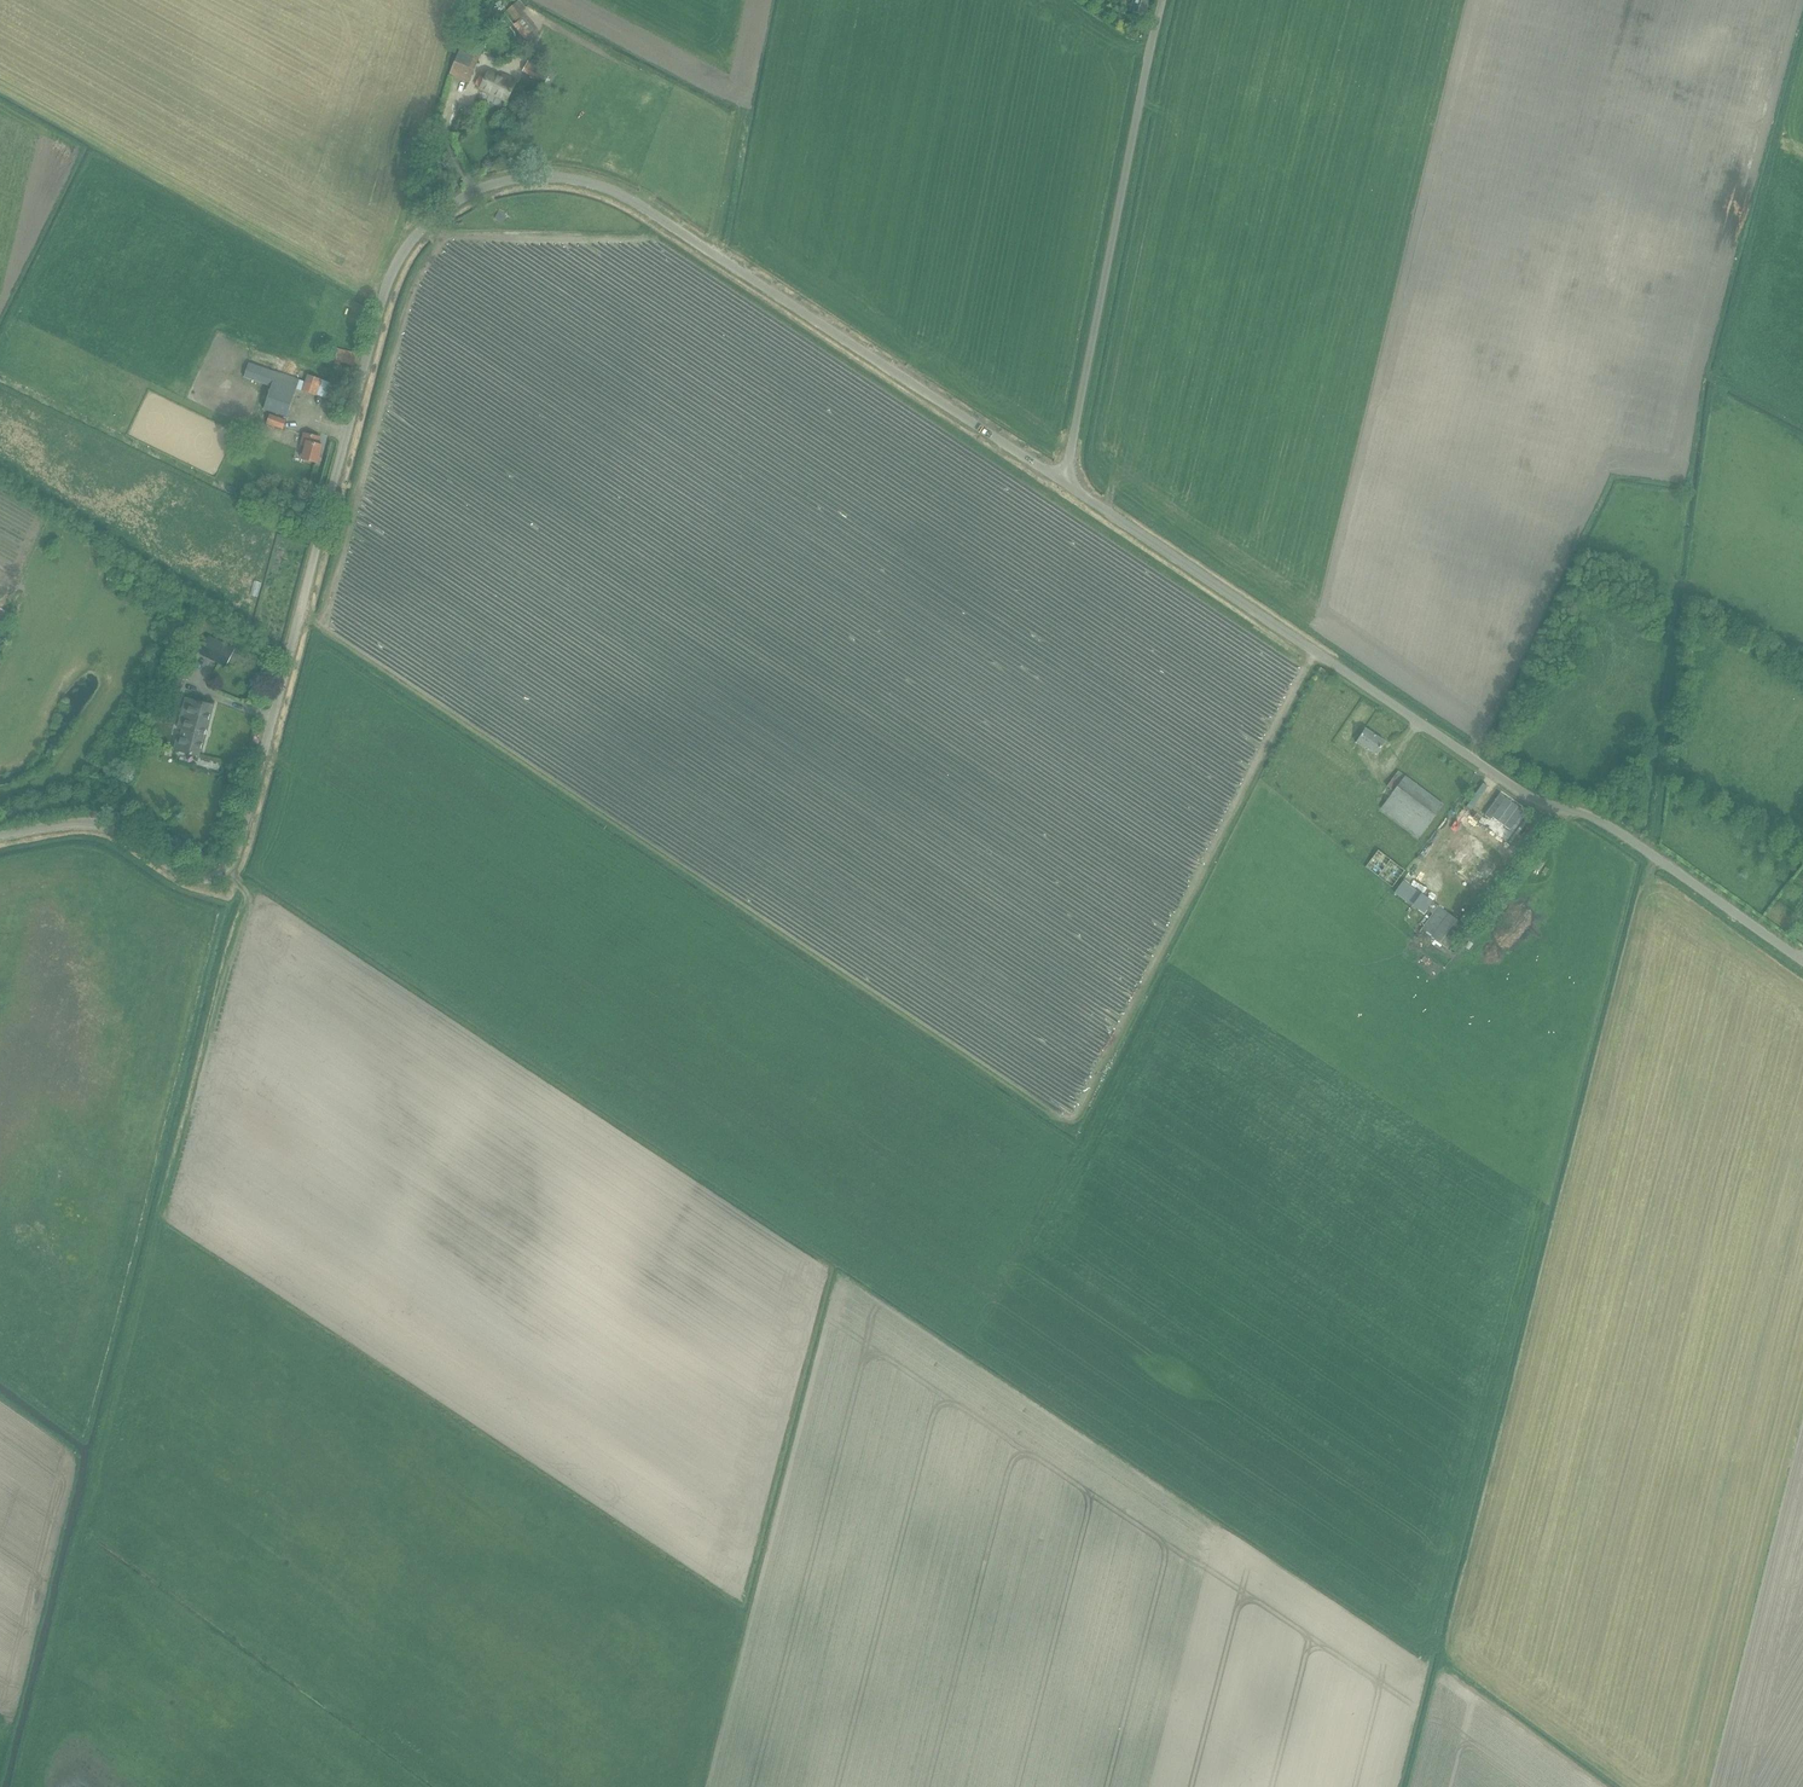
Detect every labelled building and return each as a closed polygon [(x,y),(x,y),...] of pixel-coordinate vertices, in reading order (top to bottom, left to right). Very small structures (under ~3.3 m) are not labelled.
[(1149,0),(1135,0),(1133,5),(1131,4),(1129,9),(1131,10),(1131,12),(1144,16),(1149,0)] [(460,51),(455,63),(451,74),(469,82),(474,70),(478,58),(460,51)] [(523,73),(546,85),(552,73),(529,61),(523,73)] [(489,73),(487,78),(482,89),(507,101),(516,82),(504,76),(503,79),(489,73)] [(328,359),(345,363),(357,366),(359,355),(331,348),(328,359)] [(332,384),(321,380),(310,376),(307,383),(254,364),(249,377),(275,386),(268,408),(289,416),(299,389),(326,399),(332,384)] [(267,425),(284,430),(287,421),(270,415),(267,425)] [(269,428),(267,432),(282,438),(284,434),(269,428)] [(302,460),(307,461),(319,464),(323,446),(319,445),(320,438),(304,434),(299,453),(304,454),(302,460)] [(209,636),(199,654),(226,667),(235,649),(209,636)] [(168,684),(180,690),(190,668),(178,663),(168,684)] [(175,750),(188,754),(199,757),(213,705),(186,698),(178,728),(191,732),(189,740),(178,737),(175,750)] [(1365,729),(1356,742),(1365,748),(1366,747),(1377,754),(1385,742),(1365,729)] [(1398,771),(1391,781),(1387,787),(1394,791),(1381,809),(1420,837),(1444,805),(1398,771)] [(1524,811),(1501,795),(1486,816),(1492,820),(1493,818),(1510,831),(1524,811)] [(1452,829),(1444,838),(1436,848),(1459,867),(1461,865),(1483,883),(1497,867),(1461,837),(1452,829)] [(1366,867),(1393,887),(1405,871),(1379,851),(1366,867)] [(1427,911),(1433,902),(1410,886),(1401,898),(1424,915),(1427,911)] [(1448,949),(1465,926),(1433,902),(1427,911),(1433,914),(1421,930),(1448,949)]
